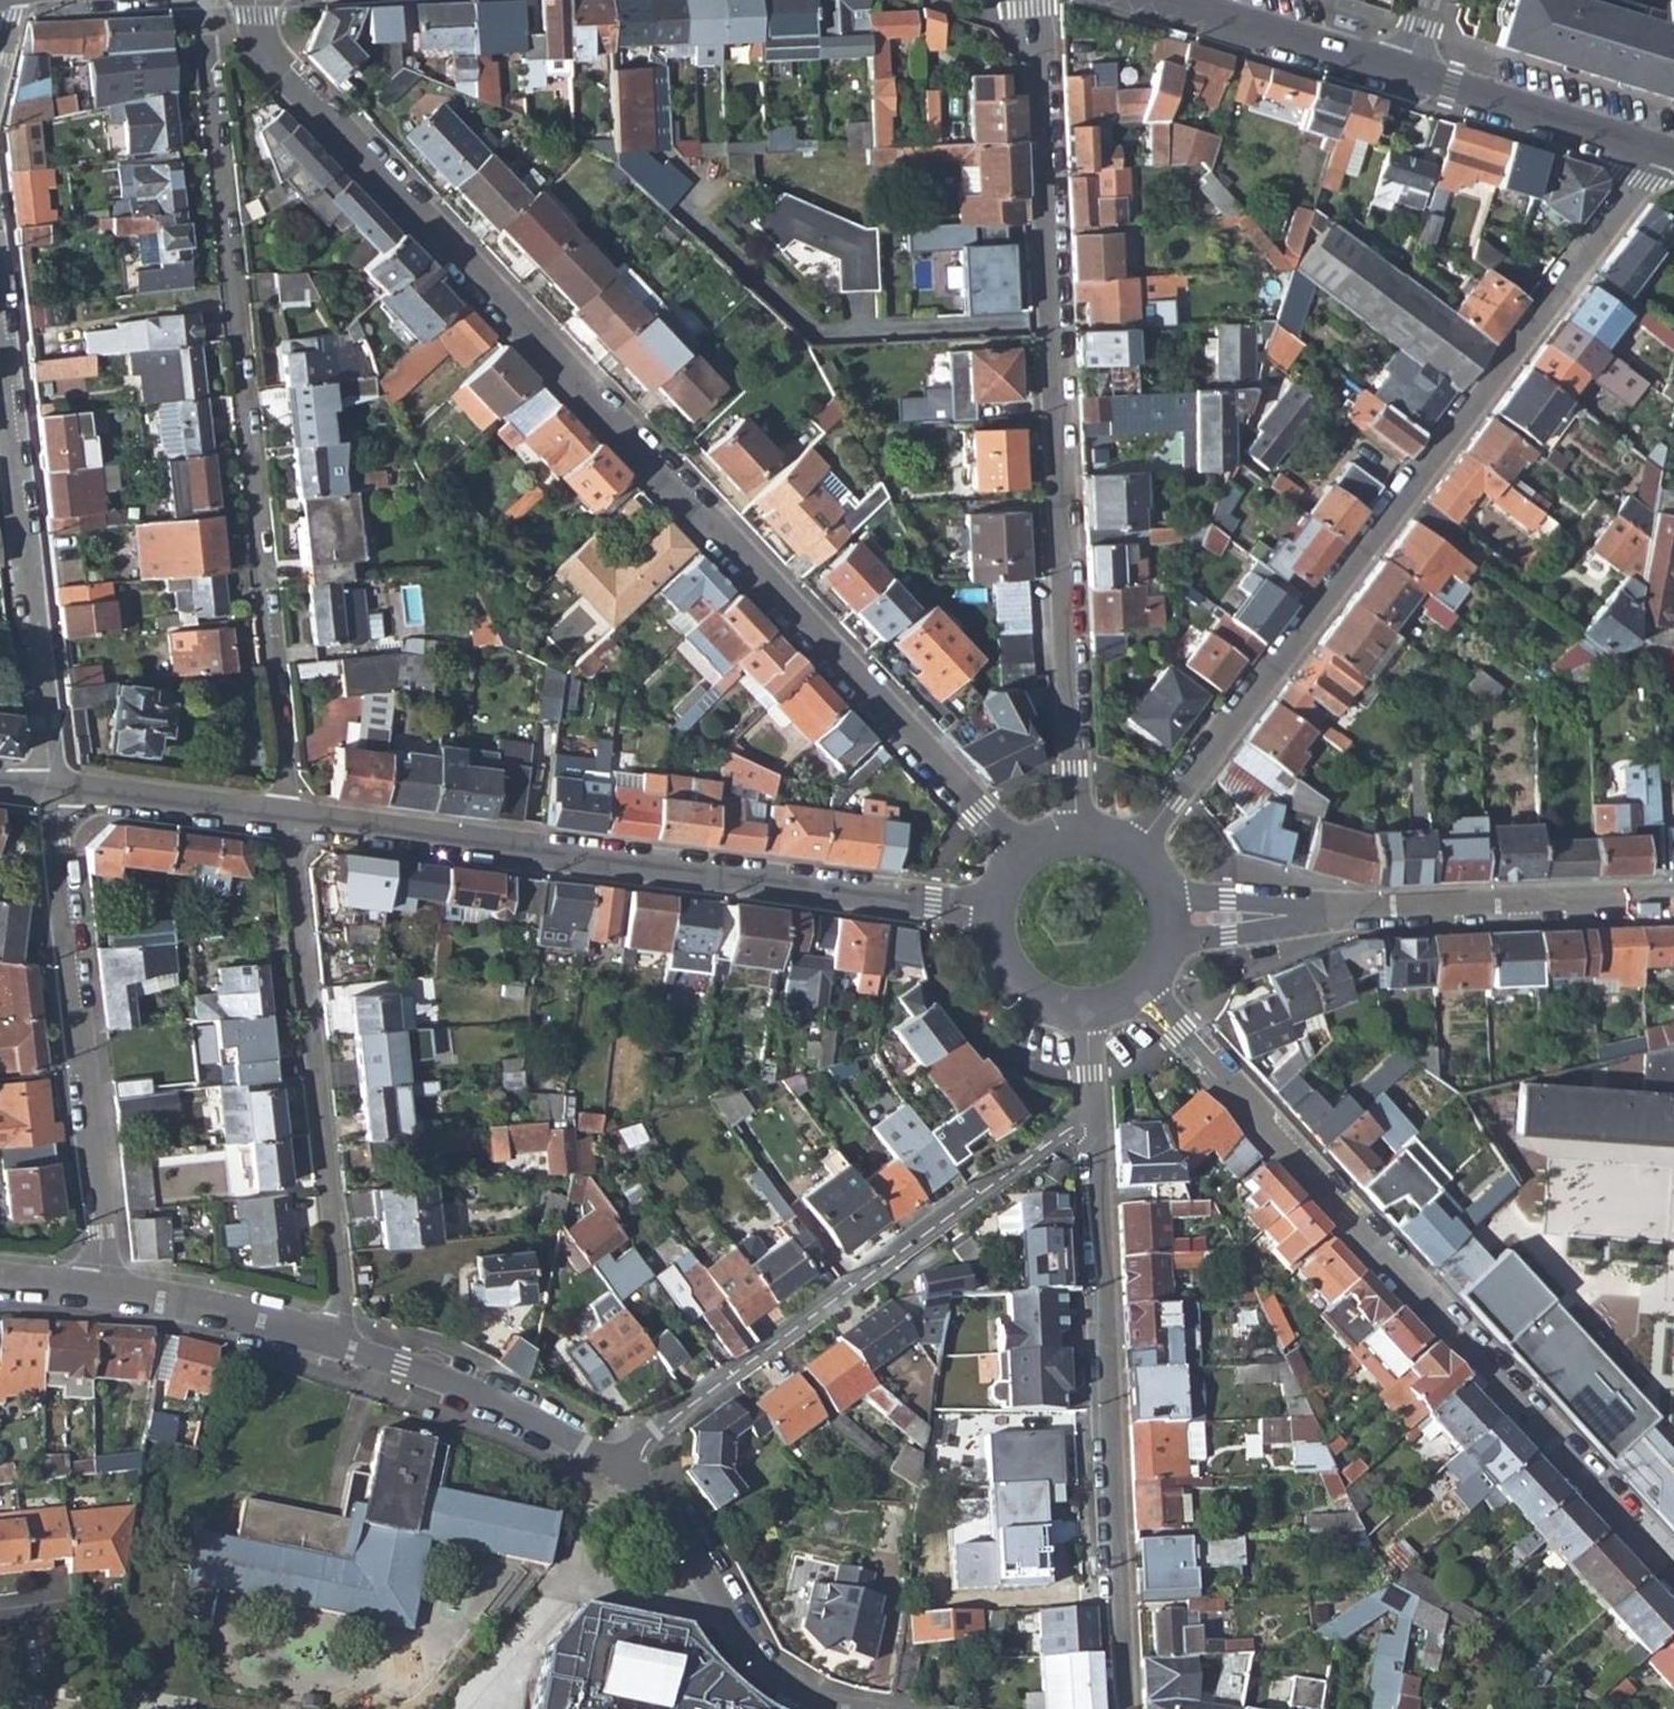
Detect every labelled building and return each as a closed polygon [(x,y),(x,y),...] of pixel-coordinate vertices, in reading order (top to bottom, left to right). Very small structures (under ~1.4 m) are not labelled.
[(521,41),(520,0),(468,3),(471,52),(487,51),(486,28),(494,28),(495,41),(521,41)] [(565,0),(540,0),(541,40),(521,41),(522,59),(568,57),(565,0)] [(610,46),(607,0),(565,0),(568,57),(570,113),(592,113),(589,52),(604,51),(604,57),(609,57),(610,46)] [(644,0),(607,0),(610,46),(647,45),(644,0)] [(682,44),(680,0),(644,0),(647,45),(682,44)] [(717,0),(680,0),(682,44),(708,43),(709,60),(719,59),(719,42),(717,0)] [(756,0),(717,0),(719,42),(747,41),(749,99),(760,98),(757,37),(756,0)] [(812,35),(810,0),(756,0),(757,37),(812,35)] [(865,14),(866,7),(866,0),(821,0),(823,38),(866,35),(865,14)] [(1646,7),(1644,17),(1593,2),(1594,0),(1506,0),(1493,45),(1673,101),(1673,15),(1646,7)] [(471,52),(468,3),(416,5),(418,47),(451,46),(452,82),(460,81),(461,91),(473,97),(471,65),(471,52)] [(397,69),(399,67),(398,57),(397,6),(368,7),(369,41),(385,41),(386,69),(397,69)] [(346,14),(356,18),(361,7),(320,8),(304,52),(331,80),(360,54),(337,32),(346,14)] [(922,10),(926,50),(946,49),(942,8),(922,10)] [(913,36),(912,11),(865,14),(866,35),(869,83),(878,83),(877,77),(888,77),(886,38),(913,36)] [(165,42),(162,16),(101,19),(103,46),(165,42)] [(104,50),(103,46),(101,19),(28,23),(21,56),(45,55),(79,54),(79,50),(104,50)] [(1165,27),(1163,35),(1182,41),(1185,34),(1165,27)] [(165,50),(165,42),(103,46),(104,50),(103,52),(165,50)] [(1210,107),(1226,56),(1185,43),(1176,70),(1171,87),(1182,90),(1180,97),(1210,107)] [(165,50),(103,52),(104,60),(87,61),(93,105),(106,103),(170,93),(165,50)] [(663,68),(648,53),(648,57),(643,68),(645,68),(663,68)] [(36,98),(49,95),(45,55),(21,56),(10,104),(36,98)] [(399,67),(409,70),(413,63),(411,56),(398,57),(399,67)] [(1307,131),(1329,138),(1343,91),(1238,59),(1226,100),(1248,106),(1252,92),(1304,108),(1294,140),(1304,143),(1307,131)] [(489,103),(488,64),(471,65),(473,97),(489,103)] [(1147,120),(1161,120),(1171,87),(1176,70),(1159,65),(1150,89),(1103,91),(1103,86),(1088,86),(1088,75),(1061,76),(1064,124),(1105,122),(1147,120)] [(643,68),(610,70),(613,142),(613,152),(649,150),(645,68),(643,68)] [(66,98),(49,99),(50,115),(74,110),(71,90),(66,90),(66,98)] [(938,126),(936,91),(925,91),(926,127),(938,126)] [(1329,138),(1315,185),(1333,190),(1338,172),(1352,175),(1374,101),(1343,91),(1329,138)] [(170,93),(106,103),(108,121),(122,120),(125,153),(176,147),(170,93)] [(10,104),(6,126),(37,119),(50,115),(49,99),(49,95),(36,98),(10,104)] [(1019,95),(970,98),(973,143),(1022,141),(1019,95)] [(474,141),(440,106),(405,137),(452,186),(453,185),(487,153),(498,143),(486,130),(474,141)] [(329,199),(348,180),(281,109),(259,132),(259,148),(285,176),(282,178),(300,197),(311,192),(314,190),(319,189),(329,199)] [(6,126),(11,172),(45,169),(43,144),(40,144),(37,119),(6,126)] [(1443,150),(1451,124),(1434,119),(1427,145),(1443,150)] [(1147,166),(1162,165),(1161,120),(1147,120),(1147,166)] [(1198,164),(1205,171),(1216,135),(1161,120),(1162,165),(1198,164)] [(674,145),(673,122),(665,123),(667,145),(678,157),(695,156),(694,143),(674,145)] [(1105,131),(1105,122),(1064,124),(1066,170),(1090,169),(1114,168),(1113,147),(1087,149),(1086,132),(1105,131)] [(1492,185),(1493,180),(1506,141),(1451,124),(1443,150),(1437,167),(1492,185)] [(1025,219),(1022,141),(973,143),(866,148),(866,165),(958,161),(961,196),(958,196),(959,223),(972,222),(979,222),(1003,221),(1025,219)] [(1511,186),(1523,146),(1506,141),(1493,180),(1511,186)] [(613,152),(613,142),(572,144),(614,166),(613,152)] [(176,147),(125,153),(126,160),(177,154),(176,147)] [(1417,208),(1430,164),(1383,150),(1371,194),(1417,208)] [(1541,202),(1573,226),(1603,187),(1595,168),(1541,152),(1530,191),(1543,195),(1541,202)] [(530,198),(487,153),(453,185),(494,230),(499,226),(530,198)] [(724,168),(749,179),(748,154),(722,155),(724,168)] [(177,160),(131,165),(134,195),(126,196),(129,215),(182,209),(177,160)] [(650,172),(623,175),(661,211),(688,183),(664,160),(650,172)] [(62,167),(50,168),(52,187),(64,186),(62,167)] [(1114,168),(1090,169),(1090,176),(1066,178),(1069,226),(1114,223),(1119,223),(1119,198),(1125,198),(1124,167),(1114,168)] [(17,227),(47,224),(55,222),(54,210),(46,211),(44,188),(52,187),(50,168),(45,169),(11,172),(17,227)] [(1245,218),(1206,172),(1198,179),(1202,185),(1196,191),(1222,219),(1245,218)] [(354,271),(363,270),(399,234),(348,180),(329,199),(319,189),(314,190),(311,192),(300,197),(298,198),(323,225),(328,221),(337,231),(348,221),(365,238),(344,259),(354,271)] [(1309,206),(1313,192),(1298,188),(1283,240),(1297,245),(1302,227),(1309,206)] [(530,198),(499,226),(537,266),(574,230),(536,191),(530,198)] [(876,291),(873,227),(861,228),(781,193),(750,224),(777,252),(790,240),(836,260),(837,293),(876,291)] [(1595,272),(1628,296),(1673,234),(1673,221),(1648,202),(1595,272)] [(1397,346),(1452,388),(1487,340),(1450,312),(1435,301),(1410,282),(1388,266),(1357,242),(1343,232),(1309,206),(1302,227),(1346,262),(1333,280),(1295,251),(1290,267),(1397,346)] [(190,286),(182,209),(129,215),(109,217),(111,232),(142,229),(154,228),(157,261),(145,262),(133,263),(135,292),(190,286)] [(87,228),(98,226),(97,218),(86,219),(87,228)] [(1245,218),(1222,219),(1207,220),(1207,226),(1224,227),(1233,224),(1276,271),(1289,270),(1290,267),(1245,218)] [(259,273),(253,219),(242,225),(247,274),(259,273)] [(1004,243),(1003,221),(979,222),(980,244),(974,244),(972,222),(959,223),(906,225),(908,252),(960,249),(963,314),(1013,312),(1009,242),(1004,243)] [(1357,242),(1360,232),(1346,222),(1343,232),(1357,242)] [(1072,282),(1129,278),(1128,246),(1114,247),(1114,223),(1069,226),(1072,282)] [(20,252),(28,252),(28,243),(48,241),(47,224),(17,227),(20,252)] [(157,261),(154,228),(142,229),(145,262),(157,261)] [(1384,245),(1360,228),(1360,232),(1357,242),(1388,266),(1395,256),(1388,251),(1386,254),(1381,249),(1384,245)] [(574,230),(537,266),(574,307),(608,275),(613,271),(574,230)] [(363,270),(383,293),(419,256),(399,234),(363,270)] [(1482,267),(1521,296),(1533,280),(1476,238),(1470,258),(1482,267)] [(29,261),(28,252),(20,252),(20,262),(29,261)] [(418,341),(455,304),(433,281),(438,276),(419,256),(383,293),(378,297),(377,298),(418,341)] [(21,269),(30,268),(29,261),(20,262),(21,269)] [(1450,312),(1487,340),(1521,296),(1482,267),(1450,312)] [(1435,301),(1444,289),(1419,270),(1410,282),(1435,301)] [(317,295),(304,272),(274,274),(276,289),(302,288),(303,301),(319,299),(317,295)] [(312,272),(304,272),(317,295),(323,291),(312,272)] [(1628,296),(1595,272),(1561,317),(1590,338),(1625,364),(1635,351),(1606,329),(1630,298),(1628,296)] [(608,275),(574,307),(570,310),(609,351),(646,316),(608,275)] [(459,299),(438,276),(433,281),(455,304),(459,299)] [(1129,278),(1072,282),(1073,302),(1083,302),(1084,322),(1133,321),(1133,328),(1151,327),(1148,290),(1162,288),(1161,277),(1129,278)] [(277,302),(303,301),(302,288),(276,289),(277,302)] [(1271,324),(1285,333),(1297,317),(1291,313),(1296,294),(1282,289),(1279,301),(1272,321),(1271,324)] [(319,299),(339,336),(345,330),(323,291),(317,295),(319,299)] [(377,298),(378,297),(374,292),(369,296),(368,296),(349,315),(354,321),(377,298)] [(456,336),(475,356),(494,336),(459,299),(455,304),(418,341),(406,353),(419,366),(441,345),(444,347),(456,336)] [(1624,310),(1673,348),(1673,330),(1633,299),(1624,310)] [(1244,323),(1250,323),(1254,323),(1272,321),(1279,301),(1243,303),(1244,323)] [(117,327),(83,331),(86,354),(93,353),(130,349),(197,342),(194,313),(116,322),(117,327)] [(646,316),(609,351),(647,391),(654,385),(684,357),(646,316)] [(1590,338),(1561,317),(1524,367),(1572,402),(1582,388),(1576,384),(1584,372),(1572,363),(1590,338)] [(345,330),(339,336),(345,346),(351,344),(356,359),(361,358),(363,368),(358,369),(357,365),(350,366),(334,367),(332,350),(314,351),(312,336),(285,338),(286,353),(281,353),(285,384),(375,377),(367,350),(354,321),(345,330)] [(1254,323),(1256,340),(1265,341),(1271,324),(1272,321),(1254,323)] [(1212,325),(1210,379),(1247,377),(1250,323),(1244,323),(1212,325)] [(203,397),(197,342),(130,349),(132,374),(140,372),(143,404),(157,402),(175,400),(203,397)] [(466,381),(498,415),(534,379),(503,345),(466,381)] [(345,346),(332,350),(334,367),(350,366),(345,346)] [(1369,396),(1418,433),(1452,388),(1397,346),(1386,361),(1386,374),(1369,396)] [(966,351),(967,401),(1012,399),(1011,375),(1017,374),(1016,349),(966,351)] [(684,357),(654,385),(689,421),(723,389),(689,352),(684,357)] [(34,379),(95,373),(93,353),(86,354),(31,360),(34,379)] [(1572,402),(1524,367),(1492,410),(1533,441),(1560,405),(1576,417),(1581,409),(1572,402)] [(387,375),(392,380),(395,376),(390,372),(387,375)] [(1249,391),(1242,410),(1254,414),(1266,378),(1254,374),(1249,391)] [(391,408),(414,431),(443,401),(420,379),(391,408)] [(560,477),(595,443),(534,379),(498,415),(558,478),(560,477)] [(1248,453),(1265,466),(1316,402),(1290,381),(1254,425),(1258,429),(1248,453)] [(1660,392),(1673,402),(1673,386),(1668,382),(1660,392)] [(1339,413),(1399,459),(1418,433),(1369,396),(1358,388),(1339,413)] [(1242,410),(1249,391),(1077,400),(1078,421),(1105,420),(1104,411),(1172,408),(1172,431),(1190,430),(1191,470),(1223,467),(1225,461),(1224,414),(1241,414),(1242,410)] [(209,453),(203,397),(175,400),(179,445),(162,447),(163,457),(209,453)] [(396,443),(404,439),(383,397),(370,403),(381,425),(386,423),(396,443)] [(810,421),(822,434),(842,415),(834,399),(810,421)] [(157,402),(162,447),(179,445),(175,400),(157,402)] [(85,410),(68,412),(37,415),(43,470),(96,464),(93,434),(87,434),(85,410)] [(551,485),(558,478),(498,415),(492,421),(543,477),(551,485)] [(1533,450),(1486,416),(1462,450),(1527,498),(1534,489),(1510,471),(1518,460),(1523,464),(1533,450)] [(319,443),(330,441),(327,417),(316,418),(319,443)] [(739,421),(703,455),(736,491),(773,457),(739,421)] [(1019,429),(970,431),(972,489),(1022,487),(1019,429)] [(342,477),(344,442),(292,447),(297,495),(351,490),(372,489),(385,487),(384,474),(342,477)] [(594,498),(606,511),(634,484),(595,443),(560,477),(586,504),(594,498)] [(806,449),(761,493),(771,504),(762,513),(797,552),(803,546),(818,561),(862,521),(866,517),(846,498),(836,506),(814,480),(826,469),(806,449)] [(1527,498),(1462,450),(1449,466),(1531,527),(1543,511),(1527,498)] [(1543,458),(1559,470),(1565,461),(1549,450),(1543,458)] [(214,503),(209,453),(163,457),(161,458),(166,504),(167,519),(212,514),(210,504),(214,503)] [(1205,521),(1214,528),(1244,475),(1225,461),(1223,467),(1205,521)] [(133,523),(143,522),(142,506),(101,510),(99,490),(117,488),(114,463),(96,464),(43,470),(51,531),(133,523)] [(1266,471),(1261,478),(1288,500),(1297,488),(1274,471),(1271,475),(1266,471)] [(1143,473),(1080,476),(1082,493),(1089,492),(1090,507),(1082,507),(1083,526),(1115,524),(1115,530),(1142,528),(1141,508),(1145,508),(1143,473)] [(511,523),(551,485),(543,477),(503,515),(511,523)] [(1637,502),(1626,494),(1613,511),(1615,512),(1646,536),(1656,486),(1657,482),(1641,479),(1637,502)] [(385,487),(372,489),(373,502),(407,498),(406,485),(385,487)] [(1325,485),(1305,512),(1338,538),(1359,511),(1325,485)] [(1656,486),(1646,536),(1636,581),(1624,637),(1659,644),(1663,625),(1673,574),(1673,489),(1656,486)] [(351,490),(297,495),(307,583),(334,580),(360,578),(351,490)] [(611,517),(620,526),(641,506),(632,497),(611,517)] [(887,499),(866,517),(862,521),(873,533),(894,513),(887,499)] [(1023,512),(965,515),(968,582),(993,581),(1026,580),(1023,512)] [(1275,575),(1298,592),(1338,538),(1305,512),(1293,528),(1303,536),(1275,575)] [(1646,536),(1615,512),(1594,539),(1577,527),(1573,533),(1613,563),(1627,574),(1636,581),(1646,536)] [(215,514),(212,514),(167,519),(143,522),(133,523),(139,578),(165,575),(171,575),(214,570),(212,547),(218,542),(215,514)] [(1472,565),(1410,518),(1380,559),(1427,594),(1444,571),(1459,582),(1472,565)] [(623,619),(695,550),(668,521),(653,537),(641,548),(617,571),(612,576),(606,568),(603,569),(600,568),(599,568),(597,565),(597,562),(597,559),(598,556),(599,555),(599,553),(600,552),(602,551),(589,537),(561,564),(565,567),(560,572),(565,576),(587,600),(596,592),(623,619)] [(1224,535),(1214,528),(1205,521),(1204,525),(1198,542),(1213,550),(1224,535)] [(1204,525),(1184,526),(1185,546),(1198,544),(1198,542),(1204,525)] [(1115,530),(1084,532),(1086,587),(1119,586),(1117,549),(1146,547),(1144,528),(1142,528),(1115,530)] [(635,542),(641,548),(653,537),(647,531),(635,542)] [(1607,571),(1613,563),(1573,533),(1564,545),(1576,554),(1578,550),(1607,571)] [(886,578),(854,543),(818,575),(851,610),(886,578)] [(683,607),(697,622),(730,588),(699,554),(660,592),(678,612),(683,607)] [(617,571),(599,555),(598,556),(597,559),(597,562),(597,565),(599,568),(600,568),(603,569),(606,568),(612,576),(617,571)] [(1266,568),(1271,562),(1264,557),(1260,563),(1266,568)] [(1427,594),(1380,559),(1348,601),(1388,630),(1413,596),(1429,607),(1427,609),(1436,617),(1435,618),(1446,626),(1454,614),(1427,594)] [(1226,615),(1261,641),(1298,592),(1275,575),(1266,568),(1260,563),(1255,560),(1247,571),(1237,585),(1244,590),(1226,615)] [(558,582),(565,576),(560,572),(565,567),(561,564),(550,574),(558,582)] [(221,569),(214,570),(171,575),(175,609),(177,611),(181,613),(193,612),(193,616),(225,613),(221,569)] [(1627,574),(1576,642),(1595,657),(1623,643),(1624,637),(1636,581),(1627,574)] [(334,580),(307,583),(313,645),(365,639),(363,618),(360,589),(335,591),(334,580)] [(1026,580),(993,581),(996,635),(1029,633),(1026,580)] [(63,637),(116,631),(110,581),(57,587),(63,637)] [(1119,586),(1086,587),(1089,654),(1121,653),(1120,626),(1160,623),(1159,584),(1119,586)] [(719,678),(770,629),(730,588),(697,622),(683,636),(680,639),(719,678)] [(614,628),(623,619),(596,592),(587,600),(614,628)] [(490,625),(491,628),(502,618),(493,598),(480,604),(485,614),(490,625)] [(1388,630),(1348,601),(1317,643),(1355,671),(1379,639),(1389,646),(1396,636),(1388,630)] [(683,607),(678,612),(668,622),(683,636),(697,622),(683,607)] [(930,608),(892,642),(902,654),(896,659),(934,699),(978,659),(930,608)] [(193,624),(193,616),(193,612),(181,613),(177,611),(177,616),(178,625),(193,624)] [(1179,663),(1195,675),(1214,689),(1239,657),(1246,662),(1261,641),(1226,615),(1221,611),(1205,634),(1203,632),(1179,663)] [(476,631),(490,625),(485,614),(472,620),(476,631)] [(178,625),(177,616),(169,617),(169,626),(178,625)] [(169,626),(169,617),(153,618),(154,627),(169,626)] [(363,618),(365,639),(381,637),(379,617),(363,618)] [(506,624),(494,634),(498,644),(512,651),(523,641),(506,624)] [(474,646),(498,644),(494,634),(491,628),(490,625),(476,631),(474,646)] [(1659,644),(1670,646),(1673,647),(1673,627),(1663,625),(1659,644)] [(169,632),(172,655),(196,653),(197,656),(171,659),(172,675),(231,668),(229,644),(226,644),(224,626),(169,632)] [(774,702),(808,670),(770,629),(719,678),(709,688),(714,693),(719,689),(721,691),(739,675),(737,672),(742,668),(774,702)] [(1029,633),(996,635),(997,650),(1030,648),(1029,633)] [(605,637),(589,651),(601,664),(604,667),(620,653),(605,637)] [(410,638),(400,639),(399,652),(434,657),(436,641),(410,638)] [(1355,671),(1317,643),(1289,680),(1312,697),(1329,675),(1342,685),(1344,682),(1357,692),(1366,679),(1355,671)] [(1560,675),(1588,659),(1579,645),(1551,661),(1560,675)] [(1030,648),(997,650),(998,664),(1031,663),(1030,648)] [(580,671),(586,678),(601,664),(589,651),(564,675),(571,678),(580,671)] [(393,688),(397,652),(342,658),(346,694),(370,691),(393,688)] [(428,697),(434,657),(399,652),(397,652),(393,688),(392,692),(428,697)] [(1179,663),(1174,660),(1168,669),(1163,665),(1125,717),(1163,743),(1200,693),(1189,684),(1195,675),(1179,663)] [(1031,663),(998,664),(999,678),(1032,675),(1031,663)] [(66,667),(68,686),(101,683),(100,665),(66,667)] [(539,716),(558,718),(564,675),(546,666),(539,716)] [(811,742),(812,741),(845,709),(808,670),(774,702),(790,719),(811,742)] [(1477,671),(1464,688),(1487,705),(1500,687),(1477,671)] [(1032,675),(999,678),(1000,690),(1015,689),(1032,687),(1032,675)] [(68,686),(70,707),(112,703),(109,725),(111,725),(109,747),(150,752),(152,730),(163,731),(166,704),(147,701),(140,701),(141,689),(113,687),(113,681),(101,683),(68,686)] [(672,708),(679,716),(694,702),(705,692),(698,683),(672,708)] [(1323,713),(1285,685),(1272,702),(1313,732),(1340,752),(1347,743),(1326,727),(1321,727),(1316,723),(1323,713)] [(370,691),(366,725),(387,728),(392,692),(393,688),(370,691)] [(694,702),(702,710),(717,696),(714,693),(709,688),(705,692),(694,702)] [(1015,689),(1000,690),(989,690),(977,701),(994,728),(958,749),(990,784),(1010,772),(1023,766),(1030,764),(1036,762),(1016,718),(1027,712),(1015,689)] [(670,724),(682,730),(703,711),(702,710),(694,702),(679,716),(670,724)] [(782,726),(790,719),(774,702),(766,709),(782,726)] [(1313,732),(1272,702),(1243,741),(1291,778),(1307,757),(1300,752),(1313,732)] [(812,741),(840,771),(874,740),(845,709),(812,741)] [(0,712),(0,754),(15,756),(17,714),(0,712)] [(384,749),(387,728),(366,725),(365,725),(362,744),(359,744),(358,749),(337,747),(330,795),(377,802),(384,749)] [(1428,726),(1424,746),(1442,737),(1428,726)] [(76,762),(85,763),(85,753),(87,753),(85,736),(74,738),(76,762)] [(543,824),(552,825),(599,831),(606,775),(610,741),(602,740),(601,748),(596,748),(592,773),(591,784),(582,783),(575,792),(548,788),(543,824)] [(733,741),(723,749),(735,755),(742,751),(733,741)] [(1314,822),(1320,799),(1308,790),(1298,783),(1291,778),(1243,741),(1214,780),(1244,817),(1222,830),(1225,837),(1229,842),(1232,849),(1302,868),(1314,822)] [(435,755),(428,808),(453,812),(460,747),(436,745),(435,755)] [(460,747),(453,812),(519,820),(524,765),(492,762),(493,752),(460,747)] [(384,749),(377,802),(428,808),(435,755),(384,749)] [(709,845),(759,852),(767,793),(773,796),(776,774),(735,755),(723,749),(719,779),(709,845)] [(1594,873),(1642,871),(1641,834),(1629,834),(1629,823),(1659,821),(1658,800),(1651,800),(1649,765),(1624,766),(1626,801),(1591,802),(1592,840),(1594,873)] [(551,767),(548,788),(575,792),(582,783),(591,784),(592,773),(551,767)] [(608,803),(605,831),(653,838),(662,772),(651,771),(648,791),(623,788),(621,804),(608,803)] [(662,772),(653,838),(709,845),(719,779),(688,775),(685,800),(669,799),(671,773),(662,772)] [(606,775),(599,831),(605,831),(608,803),(621,804),(623,788),(624,777),(606,775)] [(1306,775),(1298,783),(1308,790),(1315,782),(1306,775)] [(766,853),(821,860),(828,812),(785,807),(783,822),(770,821),(766,853)] [(821,860),(892,869),(898,821),(828,812),(821,860)] [(1428,880),(1482,877),(1479,814),(1446,816),(1447,836),(1426,837),(1428,880)] [(1355,883),(1372,882),(1370,832),(1370,821),(1359,819),(1360,835),(1314,822),(1302,868),(1355,883)] [(115,862),(165,869),(169,831),(110,823),(85,847),(88,871),(114,874),(115,862)] [(1492,877),(1538,875),(1536,843),(1536,823),(1490,825),(1492,877)] [(1372,882),(1428,880),(1426,837),(1426,829),(1370,832),(1372,882)] [(229,872),(245,874),(248,851),(236,839),(169,831),(165,869),(189,872),(190,890),(226,894),(229,872)] [(31,858),(29,843),(0,840),(0,854),(31,858)] [(1538,875),(1594,873),(1592,840),(1536,843),(1538,875)] [(387,858),(337,852),(337,880),(339,880),(339,890),(345,891),(344,900),(371,904),(369,918),(378,919),(380,906),(382,891),(387,858)] [(446,866),(387,858),(382,891),(414,895),(442,899),(446,866)] [(446,866),(442,899),(442,900),(487,906),(490,907),(491,912),(494,916),(504,917),(508,913),(513,875),(446,866)] [(229,872),(226,894),(242,896),(245,874),(229,872)] [(33,875),(23,875),(23,888),(34,889),(33,875)] [(535,943),(559,946),(559,940),(565,941),(566,929),(547,926),(554,880),(544,879),(535,943)] [(592,886),(554,880),(547,926),(566,929),(565,941),(559,940),(559,946),(583,950),(585,935),(592,886)] [(22,904),(36,905),(34,889),(23,888),(0,885),(0,901),(22,904)] [(618,889),(592,886),(585,935),(594,936),(612,939),(618,889)] [(618,889),(612,939),(611,944),(623,945),(629,891),(618,889)] [(412,910),(414,895),(382,891),(380,906),(412,910)] [(674,896),(629,891),(623,945),(623,948),(667,952),(674,896)] [(716,902),(674,896),(667,952),(663,983),(672,984),(672,971),(708,974),(710,956),(716,902)] [(487,906),(442,900),(441,910),(486,916),(487,906)] [(22,904),(0,901),(0,961),(17,963),(22,904)] [(780,910),(732,904),(728,943),(740,945),(739,960),(767,963),(766,972),(774,973),(774,971),(777,944),(780,910)] [(780,910),(777,944),(799,947),(803,913),(780,910)] [(834,918),(819,915),(815,945),(830,947),(834,918)] [(444,976),(451,917),(439,916),(432,975),(444,976)] [(882,923),(834,918),(830,947),(830,952),(828,968),(875,973),(882,923)] [(169,924),(171,940),(205,937),(203,921),(169,924)] [(107,945),(132,943),(132,944),(171,940),(169,924),(105,930),(107,945)] [(891,925),(886,959),(919,963),(915,928),(891,925)] [(377,926),(343,926),(343,942),(376,942),(377,926)] [(1673,987),(1673,926),(1635,928),(1637,965),(1663,964),(1663,959),(1671,958),(1672,987),(1673,987)] [(1637,965),(1635,928),(1589,930),(1591,980),(1615,979),(1614,962),(1630,961),(1630,967),(1637,967),(1637,965)] [(1566,976),(1586,975),(1584,930),(1534,932),(1536,983),(1537,1005),(1544,1005),(1543,977),(1558,977),(1558,966),(1565,965),(1566,976)] [(1482,934),(1482,940),(1484,985),(1536,983),(1534,932),(1482,934)] [(585,935),(583,950),(583,953),(591,954),(594,936),(585,935)] [(1453,936),(1429,937),(1431,984),(1451,983),(1451,986),(1484,985),(1482,940),(1453,941),(1453,936)] [(1425,984),(1426,996),(1432,996),(1431,984),(1429,937),(1381,939),(1382,986),(1425,984)] [(132,944),(132,943),(107,945),(96,947),(105,1028),(133,1025),(129,987),(128,979),(152,971),(173,968),(171,940),(132,944)] [(1346,944),(1298,962),(1316,1009),(1363,990),(1346,944)] [(823,957),(790,953),(785,1000),(824,1004),(828,968),(830,952),(824,952),(823,957)] [(710,956),(708,974),(705,1005),(728,1007),(732,958),(710,956)] [(17,963),(0,961),(0,1017),(10,1018),(36,1015),(31,965),(17,963)] [(216,1016),(267,1010),(262,961),(217,965),(219,983),(220,992),(214,993),(192,995),(195,1018),(212,1016),(216,1016)] [(1298,962),(1266,975),(1273,992),(1287,1027),(1294,1025),(1291,1019),(1298,1016),(1305,1031),(1322,1024),(1316,1009),(1298,962)] [(175,982),(173,968),(152,971),(128,979),(129,987),(175,982)] [(774,971),(774,973),(771,993),(779,994),(781,971),(774,971)] [(500,996),(519,998),(521,986),(502,984),(500,996)] [(915,984),(897,997),(910,1015),(893,1028),(919,1064),(954,1038),(915,984)] [(390,991),(348,996),(353,1032),(394,1027),(391,997),(390,991)] [(1227,1009),(1245,1054),(1289,1034),(1287,1027),(1273,992),(1227,1009)] [(394,1027),(399,1027),(411,1027),(408,995),(391,997),(394,1027)] [(216,1016),(212,1016),(217,1063),(231,1062),(233,1083),(255,1080),(274,1078),(267,1010),(216,1016)] [(36,1015),(10,1018),(0,1017),(0,1073),(54,1067),(51,1047),(40,1048),(36,1015)] [(1642,1037),(1643,1049),(1645,1049),(1673,1042),(1673,1024),(1641,1031),(1642,1037)] [(394,1027),(353,1032),(359,1086),(428,1079),(427,1066),(403,1068),(399,1027),(394,1027)] [(821,1028),(819,1044),(817,1059),(816,1068),(830,1064),(834,1029),(821,1028)] [(1305,1039),(1311,1055),(1328,1040),(1325,1031),(1305,1039)] [(1642,1037),(1593,1049),(1594,1060),(1643,1049),(1642,1037)] [(954,1038),(919,1064),(938,1089),(926,1098),(940,1118),(993,1080),(978,1059),(972,1063),(954,1038)] [(819,1044),(806,1042),(805,1058),(817,1059),(819,1044)] [(1516,1084),(1513,1132),(1673,1142),(1673,1042),(1645,1049),(1643,1092),(1516,1084)] [(1259,1076),(1270,1090),(1292,1072),(1301,1064),(1294,1045),(1259,1076)] [(1286,1106),(1319,1143),(1363,1104),(1412,1060),(1396,1051),(1348,1093),(1344,1088),(1328,1102),(1319,1101),(1306,1087),(1286,1106)] [(1422,1067),(1436,1074),(1434,1051),(1426,1052),(1426,1060),(1422,1067)] [(763,1056),(761,1083),(773,1080),(776,1057),(763,1056)] [(147,1060),(110,1064),(113,1096),(151,1092),(147,1060)] [(503,1086),(522,1084),(520,1069),(502,1071),(503,1086)] [(803,1072),(781,1077),(796,1097),(803,1091),(803,1072)] [(1270,1090),(1282,1101),(1303,1082),(1292,1072),(1270,1090)] [(428,1079),(359,1086),(364,1138),(403,1134),(416,1133),(415,1122),(408,1123),(405,1092),(408,1092),(412,1097),(437,1095),(436,1078),(428,1079)] [(12,1146),(50,1141),(61,1140),(59,1121),(48,1123),(43,1080),(0,1085),(0,1147),(12,1146)] [(248,1139),(280,1136),(275,1087),(256,1089),(255,1080),(233,1083),(217,1085),(219,1098),(221,1098),(224,1126),(221,1126),(223,1142),(248,1139)] [(1018,1112),(993,1080),(940,1118),(924,1130),(948,1163),(963,1151),(951,1136),(976,1117),(989,1133),(1018,1112)] [(708,1098),(729,1127),(747,1114),(732,1091),(708,1098)] [(151,1092),(113,1096),(116,1121),(153,1117),(151,1092)] [(1255,1157),(1196,1093),(1155,1130),(1173,1179),(1206,1148),(1233,1177),(1255,1157)] [(528,1122),(544,1121),(545,1096),(528,1095),(528,1122)] [(948,1163),(924,1130),(904,1103),(870,1128),(893,1158),(920,1195),(954,1171),(948,1163)] [(1319,1143),(1356,1184),(1376,1166),(1357,1144),(1375,1128),(1367,1120),(1373,1115),(1363,1104),(1319,1143)] [(576,1127),(602,1129),(604,1111),(578,1109),(576,1127)] [(547,1170),(575,1168),(572,1140),(570,1119),(544,1121),(528,1122),(501,1125),(504,1156),(512,1156),(512,1150),(545,1146),(547,1170)] [(504,1156),(501,1125),(490,1126),(493,1157),(504,1156)] [(403,1134),(405,1152),(466,1147),(464,1128),(416,1133),(403,1134)] [(1173,1179),(1155,1130),(1114,1131),(1115,1159),(1120,1159),(1121,1187),(1151,1187),(1152,1205),(1182,1203),(1178,1193),(1173,1179)] [(1413,1208),(1424,1198),(1452,1173),(1415,1131),(1376,1166),(1356,1184),(1376,1206),(1400,1195),(1413,1208)] [(403,1134),(364,1138),(366,1156),(405,1152),(403,1134)] [(575,1168),(592,1172),(588,1135),(572,1140),(575,1168)] [(252,1186),(285,1183),(280,1136),(248,1139),(252,1186)] [(50,1141),(12,1146),(15,1167),(1,1169),(7,1218),(58,1211),(50,1141)] [(835,1244),(880,1212),(858,1182),(832,1147),(816,1158),(827,1175),(800,1195),(835,1244)] [(119,1153),(126,1209),(153,1206),(147,1150),(119,1153)] [(886,1220),(920,1195),(893,1158),(858,1182),(880,1212),(886,1220)] [(1261,1163),(1242,1183),(1249,1192),(1241,1200),(1249,1207),(1242,1214),(1258,1231),(1259,1230),(1293,1199),(1261,1163)] [(810,1266),(824,1257),(757,1166),(752,1169),(757,1177),(754,1178),(784,1221),(777,1226),(783,1235),(766,1248),(755,1234),(747,1233),(732,1244),(733,1245),(772,1298),(812,1268),(810,1266)] [(558,1222),(588,1262),(625,1237),(610,1216),(595,1207),(571,1225),(576,1200),(581,1201),(583,1189),(587,1175),(570,1169),(558,1222)] [(371,1188),(374,1219),(379,1218),(382,1246),(438,1241),(431,1182),(371,1188)] [(632,1184),(622,1191),(633,1205),(642,1198),(632,1184)] [(1204,1202),(1203,1192),(1178,1193),(1182,1203),(1204,1202)] [(287,1196),(254,1199),(255,1210),(270,1208),(270,1216),(275,1266),(294,1264),(287,1196)] [(1231,1220),(1212,1197),(1207,1202),(1212,1212),(1216,1220),(1220,1229),(1231,1220)] [(1024,1200),(1019,1203),(1020,1234),(1064,1232),(1063,1213),(1050,1214),(1049,1198),(1024,1200)] [(1393,1225),(1428,1262),(1487,1210),(1477,1198),(1452,1220),(1448,1215),(1443,1220),(1424,1198),(1413,1208),(1393,1225)] [(255,1210),(254,1199),(230,1201),(232,1223),(256,1221),(256,1217),(270,1216),(270,1208),(255,1210)] [(1320,1230),(1293,1199),(1259,1230),(1273,1246),(1271,1249),(1277,1256),(1287,1247),(1281,1239),(1288,1233),(1302,1248),(1320,1230)] [(1182,1203),(1152,1205),(1117,1206),(1120,1258),(1163,1256),(1166,1255),(1164,1220),(1204,1218),(1204,1212),(1212,1212),(1207,1202),(1204,1202),(1182,1203)] [(1673,1533),(1673,1391),(1487,1210),(1428,1262),(1673,1533)] [(166,1214),(135,1216),(137,1258),(168,1256),(167,1239),(166,1227),(166,1214)] [(131,1258),(137,1258),(135,1216),(127,1217),(131,1258)] [(1216,1220),(1208,1220),(1209,1237),(1223,1236),(1220,1229),(1216,1220)] [(175,1226),(166,1227),(167,1239),(176,1238),(175,1226)] [(1066,1290),(1064,1232),(1020,1234),(1017,1234),(1020,1292),(1061,1290),(1066,1290)] [(1325,1302),(1359,1272),(1327,1237),(1293,1267),(1325,1302)] [(957,1256),(975,1281),(982,1254),(973,1244),(957,1256)] [(740,1321),(772,1298),(733,1245),(701,1268),(740,1321)] [(753,1338),(740,1321),(701,1268),(687,1249),(668,1263),(685,1287),(685,1295),(730,1355),(753,1338)] [(525,1251),(477,1256),(481,1300),(530,1295),(525,1251)] [(1230,1252),(1174,1255),(1175,1268),(1229,1266),(1231,1272),(1238,1269),(1232,1255),(1230,1252)] [(1163,1256),(1120,1258),(1122,1307),(1166,1305),(1163,1256)] [(904,1326),(914,1339),(919,1346),(937,1345),(944,1294),(965,1294),(960,1269),(916,1277),(919,1299),(918,1319),(904,1326)] [(1317,1310),(1352,1349),(1394,1310),(1359,1272),(1325,1302),(1317,1310)] [(1262,1294),(1256,1281),(1245,1285),(1246,1287),(1253,1302),(1262,1294)] [(1246,1287),(1228,1288),(1229,1303),(1253,1302),(1246,1287)] [(1061,1290),(1020,1292),(1005,1293),(1006,1317),(995,1317),(997,1353),(1052,1351),(1051,1331),(1062,1331),(1061,1290)] [(1275,1309),(1262,1294),(1253,1302),(1263,1324),(1271,1321),(1268,1316),(1275,1309)] [(837,1339),(840,1343),(866,1375),(914,1339),(904,1326),(886,1303),(837,1339)] [(1196,1352),(1193,1304),(1166,1305),(1122,1307),(1124,1351),(1156,1349),(1157,1368),(1177,1368),(1176,1353),(1196,1352)] [(622,1308),(565,1350),(593,1389),(652,1348),(622,1308)] [(1352,1349),(1306,1390),(1314,1400),(1355,1363),(1360,1369),(1383,1348),(1394,1358),(1390,1361),(1399,1372),(1428,1347),(1394,1310),(1352,1349)] [(0,1323),(0,1359),(2,1360),(2,1369),(0,1369),(0,1405),(1,1405),(1,1398),(42,1397),(42,1375),(42,1325),(0,1323)] [(93,1328),(42,1325),(42,1375),(62,1375),(62,1379),(92,1380),(92,1356),(93,1328)] [(1285,1339),(1278,1325),(1266,1330),(1274,1348),(1282,1342),(1285,1339)] [(93,1328),(92,1356),(128,1358),(127,1379),(139,1380),(143,1363),(156,1364),(161,1335),(148,1331),(93,1328)] [(532,1347),(512,1334),(496,1361),(526,1380),(532,1347)] [(178,1340),(163,1396),(180,1400),(183,1389),(205,1394),(218,1349),(178,1340)] [(1282,1342),(1274,1348),(1281,1363),(1292,1386),(1305,1376),(1291,1346),(1284,1349),(1282,1342)] [(814,1382),(837,1412),(862,1395),(885,1415),(896,1404),(873,1383),(866,1375),(840,1343),(810,1364),(819,1377),(814,1382)] [(1428,1347),(1399,1372),(1373,1396),(1404,1430),(1459,1381),(1428,1347)] [(1052,1351),(997,1353),(997,1381),(992,1382),(986,1387),(987,1401),(993,1406),(993,1413),(1060,1412),(1060,1392),(1065,1392),(1063,1351),(1052,1351)] [(1281,1363),(1202,1366),(1203,1380),(1230,1379),(1230,1382),(1277,1379),(1287,1417),(1306,1416),(1292,1386),(1281,1363)] [(771,1433),(783,1446),(825,1415),(795,1376),(753,1408),(771,1433)] [(1199,1416),(1197,1379),(1137,1383),(1137,1388),(1126,1388),(1128,1425),(1174,1423),(1181,1423),(1181,1416),(1199,1416)] [(1404,1430),(1379,1453),(1385,1460),(1415,1434),(1413,1432),(1426,1420),(1456,1452),(1492,1418),(1459,1381),(1404,1430)] [(685,1470),(714,1508),(740,1488),(727,1470),(732,1442),(748,1430),(728,1402),(689,1432),(691,1436),(689,1466),(685,1470)] [(197,1427),(148,1415),(143,1440),(190,1451),(197,1427)] [(1306,1416),(1287,1417),(1289,1442),(1302,1442),(1303,1445),(1319,1444),(1306,1416)] [(1492,1418),(1456,1452),(1451,1456),(1454,1459),(1450,1462),(1453,1466),(1461,1459),(1489,1489),(1526,1455),(1492,1418)] [(913,1419),(902,1430),(925,1449),(927,1431),(913,1419)] [(1174,1423),(1128,1425),(1131,1482),(1185,1479),(1187,1479),(1186,1469),(1178,1469),(1178,1460),(1176,1460),(1174,1423)] [(418,1436),(412,1438),(377,1431),(367,1476),(348,1472),(338,1520),(243,1500),(234,1541),(194,1533),(185,1577),(173,1575),(166,1610),(208,1618),(214,1589),(409,1630),(427,1542),(546,1567),(557,1513),(436,1489),(445,1448),(430,1442),(418,1439),(418,1436)] [(1057,1435),(985,1438),(989,1546),(949,1548),(951,1592),(1045,1587),(1041,1502),(1061,1501),(1057,1435)] [(1320,1445),(1326,1458),(1340,1445),(1330,1435),(1320,1445)] [(921,1456),(904,1447),(889,1470),(914,1488),(921,1456)] [(1526,1455),(1489,1489),(1477,1499),(1489,1511),(1500,1501),(1524,1528),(1561,1494),(1526,1455)] [(43,1480),(66,1478),(65,1467),(64,1457),(42,1458),(43,1480)] [(1353,1460),(1338,1473),(1347,1483),(1362,1469),(1353,1460)] [(78,1466),(65,1467),(66,1478),(79,1476),(78,1466)] [(13,1484),(11,1467),(0,1468),(0,1485),(13,1484)] [(1185,1479),(1131,1482),(1133,1531),(1174,1529),(1172,1488),(1186,1488),(1185,1479)] [(1561,1494),(1524,1528),(1560,1568),(1598,1534),(1561,1494)] [(134,1508),(64,1516),(68,1559),(69,1574),(105,1570),(106,1577),(125,1576),(134,1508)] [(17,1514),(23,1571),(50,1568),(50,1561),(68,1559),(64,1516),(63,1509),(17,1514)] [(23,1571),(17,1514),(0,1516),(0,1574),(23,1571)] [(1352,1515),(1302,1518),(1303,1534),(1360,1531),(1352,1515)] [(1598,1534),(1560,1568),(1513,1611),(1520,1619),(1551,1590),(1553,1592),(1570,1578),(1592,1602),(1582,1611),(1584,1612),(1561,1633),(1568,1640),(1589,1621),(1600,1611),(1637,1577),(1598,1534)] [(1184,1541),(1139,1543),(1140,1571),(1135,1571),(1136,1603),(1183,1601),(1187,1601),(1184,1541)] [(1386,1581),(1396,1572),(1411,1558),(1396,1542),(1375,1561),(1386,1581)] [(850,1659),(872,1664),(882,1620),(863,1616),(867,1598),(871,1598),(876,1574),(839,1566),(834,1588),(828,1587),(823,1606),(818,1605),(803,1614),(800,1628),(819,1656),(843,1645),(843,1647),(852,1649),(850,1659)] [(1432,1611),(1445,1600),(1396,1572),(1386,1581),(1383,1584),(1409,1598),(1432,1611)] [(1600,1611),(1631,1645),(1578,1693),(1592,1701),(1617,1678),(1640,1657),(1673,1626),(1673,1618),(1637,1577),(1600,1611)] [(1372,1603),(1405,1622),(1409,1598),(1383,1584),(1305,1633),(1315,1638),(1328,1643),(1334,1640),(1335,1634),(1357,1620),(1372,1603)] [(1417,1669),(1431,1671),(1440,1615),(1432,1611),(1409,1598),(1405,1622),(1423,1632),(1417,1669)] [(1219,1599),(1187,1601),(1183,1601),(1184,1611),(1219,1609),(1219,1599)] [(1481,1639),(1494,1628),(1445,1600),(1432,1611),(1440,1615),(1481,1639)] [(578,1606),(570,1618),(638,1632),(695,1644),(684,1628),(578,1606)] [(1093,1608),(1038,1611),(1041,1656),(1062,1656),(1065,1708),(1098,1708),(1093,1608)] [(1176,1628),(1175,1610),(1148,1611),(1150,1659),(1218,1655),(1218,1642),(1196,1644),(1195,1627),(1176,1628)] [(984,1638),(988,1613),(904,1618),(897,1657),(892,1691),(911,1692),(915,1657),(908,1656),(912,1643),(984,1638)] [(999,1640),(1003,1613),(988,1613),(984,1638),(999,1640)] [(739,1692),(709,1663),(695,1644),(638,1632),(570,1618),(545,1650),(533,1708),(763,1708),(739,1692)] [(1640,1657),(1671,1691),(1673,1688),(1673,1626),(1640,1657)] [(1367,1708),(1390,1708),(1392,1696),(1395,1676),(1401,1644),(1386,1642),(1377,1694),(1369,1692),(1367,1708)] [(1150,1659),(1139,1659),(1142,1708),(1237,1708),(1247,1653),(1218,1655),(1150,1659)] [(1538,1687),(1545,1674),(1536,1669),(1513,1656),(1510,1672),(1538,1687)] [(1550,1666),(1543,1662),(1536,1669),(1545,1674),(1550,1666)] [(1392,1696),(1410,1699),(1413,1679),(1395,1676),(1392,1696)] [(1322,1684),(1290,1678),(1284,1708),(1317,1708),(1322,1684)] [(1608,1708),(1628,1690),(1617,1678),(1592,1701),(1608,1708)] [(1390,1708),(1413,1708),(1414,1700),(1410,1699),(1392,1696),(1390,1708)]
